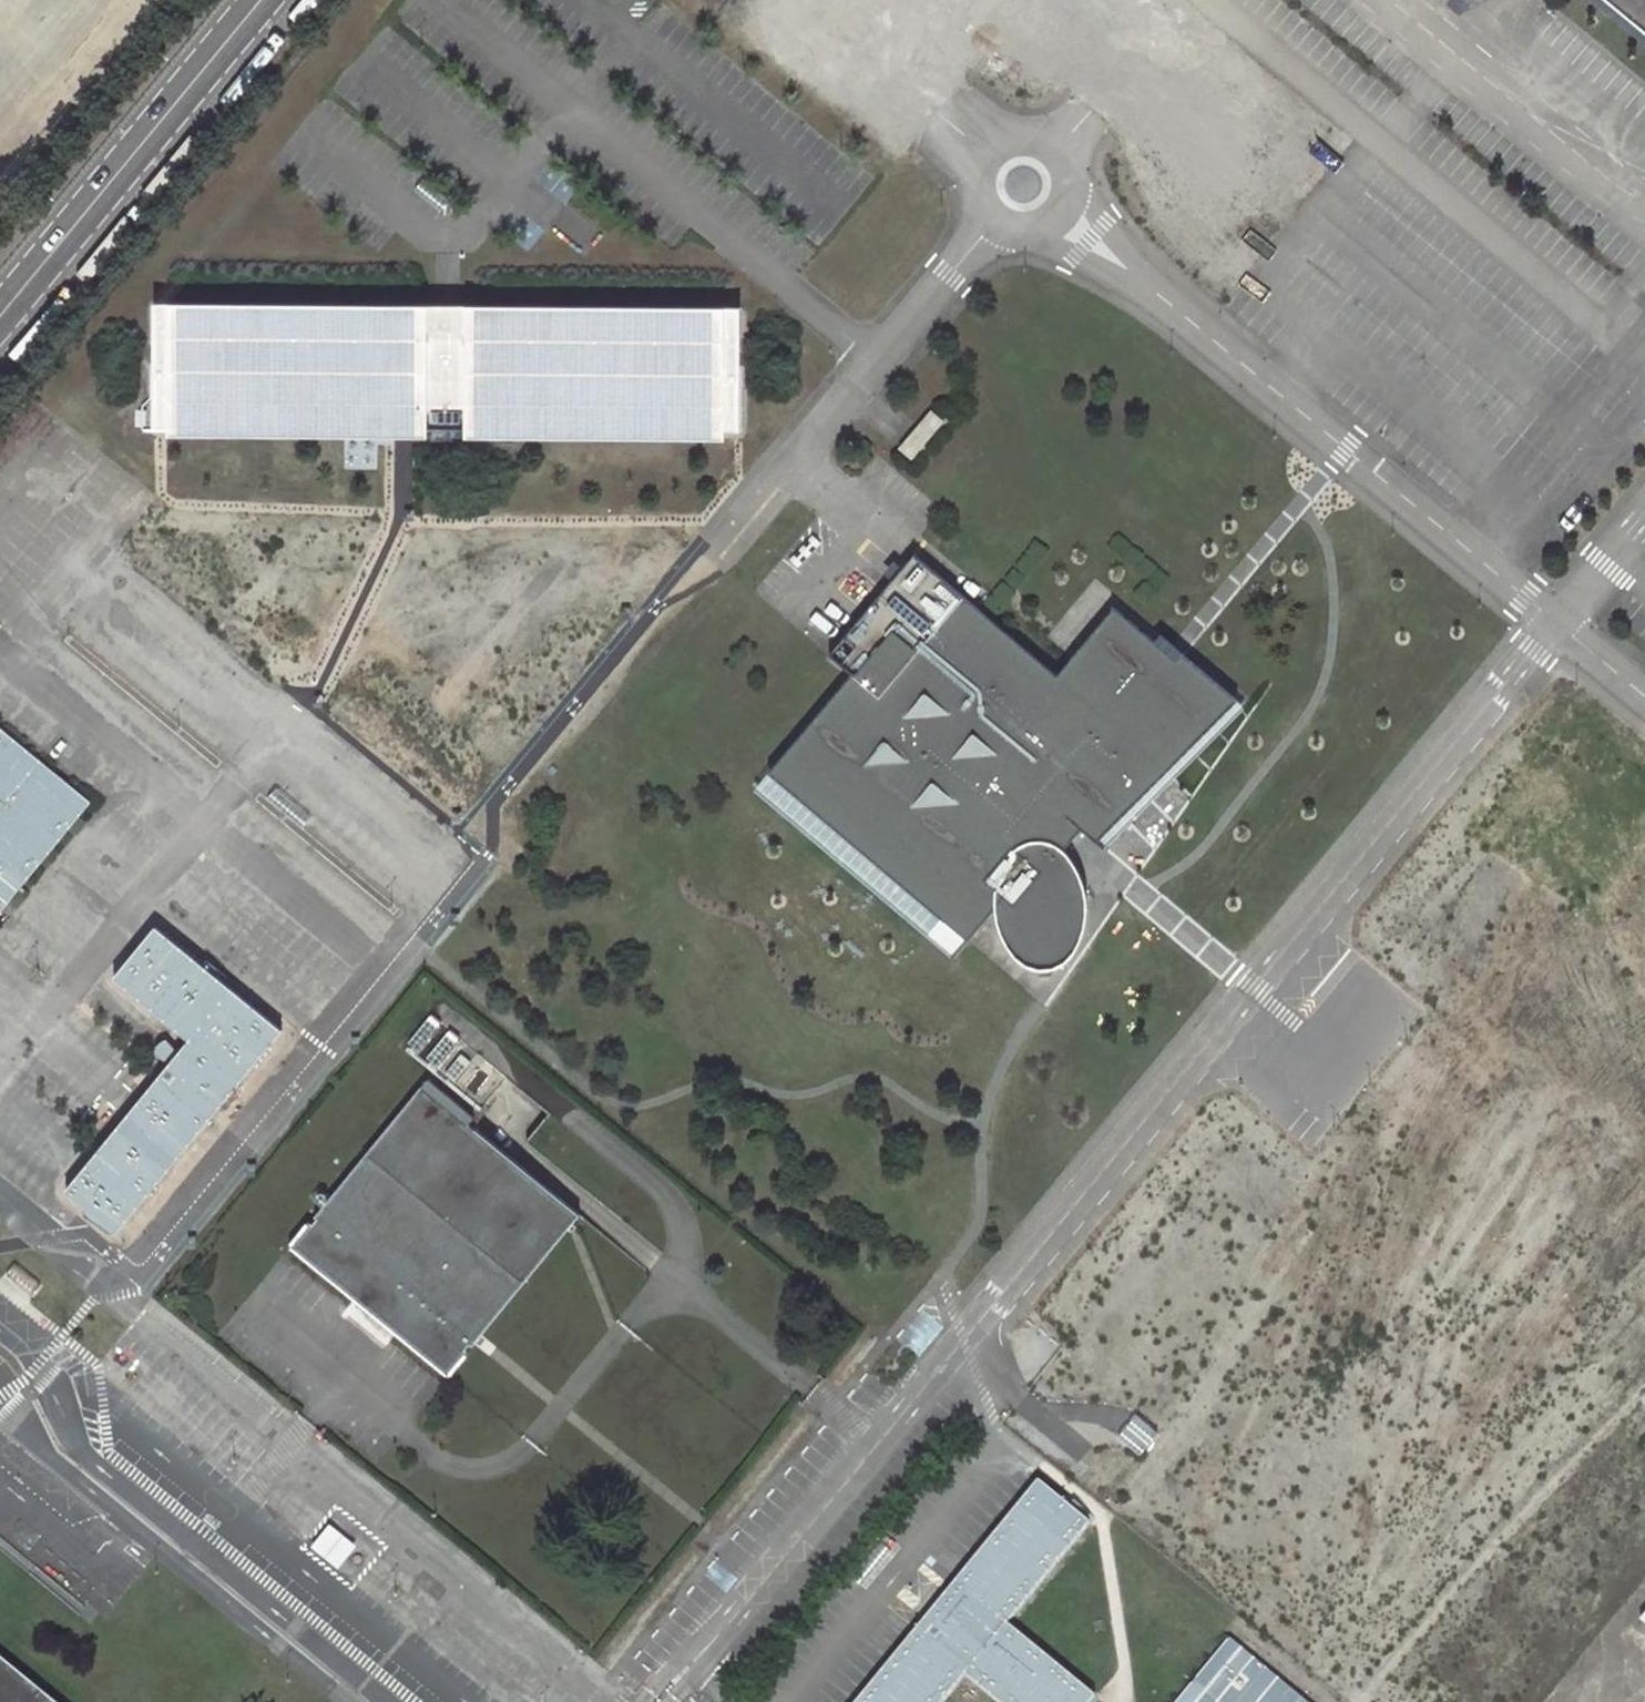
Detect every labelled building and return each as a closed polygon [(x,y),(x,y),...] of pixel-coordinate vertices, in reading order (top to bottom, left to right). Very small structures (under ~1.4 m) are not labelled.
[(1644,31),(1644,0),(1607,0),(1644,31)] [(437,311),(156,309),(155,427),(390,429),(463,429),(741,431),(742,312),(437,311)] [(831,654),(855,673),(760,784),(958,952),(999,905),(1004,923),(1009,938),(1016,951),(1028,961),(1044,966),(1061,962),(1077,947),(1086,923),(1086,891),(1077,866),(1065,850),(1084,828),(1099,840),(1239,699),(1185,653),(1179,660),(1172,653),(1117,607),(1059,674),(916,553),(831,654)] [(0,725),(0,915),(93,801),(0,725)] [(285,1029),(158,926),(116,977),(192,1039),(68,1190),(118,1231),(285,1029)] [(397,1331),(450,1374),(582,1214),(471,1123),(477,1116),(431,1078),(293,1246),(397,1331)] [(1130,1422),(1119,1436),(1141,1454),(1162,1428),(1140,1409),(1130,1422)] [(1012,1624),(1093,1519),(1037,1476),(862,1701),(946,1701),(966,1676),(1000,1701),(1093,1701),(1101,1693),(1012,1624)] [(1228,1642),(1179,1701),(1301,1701),(1228,1642)] [(0,1657),(0,1701),(55,1701),(0,1657)]
